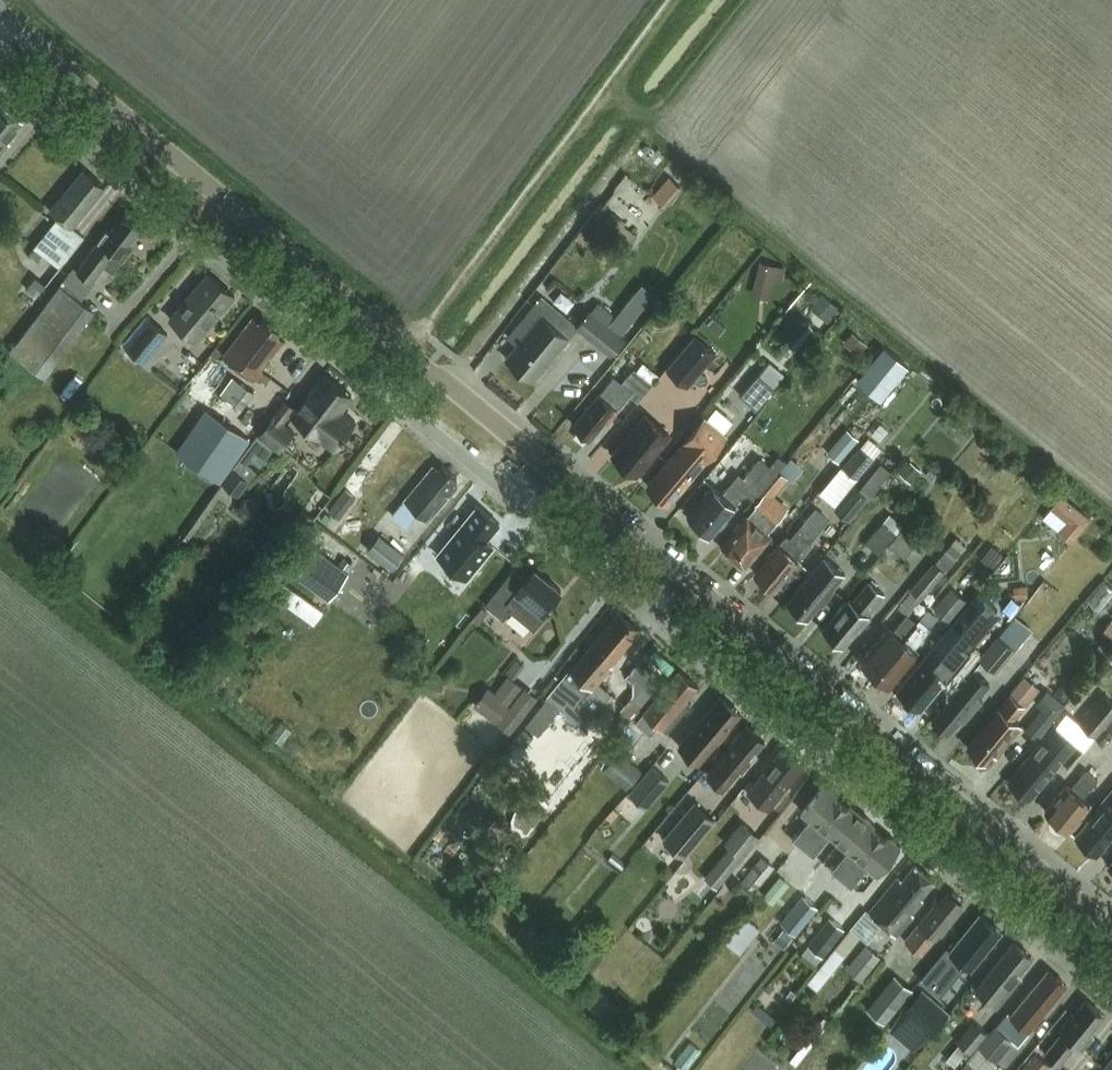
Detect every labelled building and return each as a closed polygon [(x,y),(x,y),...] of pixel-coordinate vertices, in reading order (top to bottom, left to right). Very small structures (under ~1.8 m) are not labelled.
[(12,132),(23,119),(2,103),(0,105),(0,154),(10,142),(7,139),(12,132)] [(72,226),(105,186),(84,169),(51,209),(60,217),(35,247),(60,267),(84,237),(72,226)] [(667,178),(652,196),(664,206),(679,188),(667,178)] [(130,241),(145,222),(142,219),(141,215),(135,211),(131,211),(128,209),(110,233),(107,230),(77,270),(73,267),(11,351),(41,373),(90,306),(82,300),(95,283),(92,281),(104,265),(113,271),(132,246),(130,241)] [(624,227),(627,224),(613,213),(602,227),(629,248),(637,237),(624,227)] [(760,260),(752,295),(770,300),(774,282),(783,284),(787,268),(760,260)] [(197,341),(235,295),(208,272),(170,318),(197,341)] [(27,289),(36,296),(46,285),(36,277),(27,289)] [(823,294),(814,304),(830,318),(839,308),(823,294)] [(524,319),(532,326),(506,358),(532,380),(575,328),(541,299),(524,319)] [(625,339),(608,325),(591,311),(577,328),(610,356),(625,339)] [(146,364),(169,335),(145,315),(122,344),(146,364)] [(254,380),(284,340),(277,335),(280,331),(264,318),(261,322),(254,317),(223,356),(254,380)] [(670,366),(690,383),(718,349),(698,333),(670,366)] [(639,402),(653,384),(634,369),(622,383),(614,377),(600,394),(600,393),(574,426),(590,439),(605,420),(609,423),(630,396),(639,402)] [(335,449),(337,445),(356,421),(341,410),(352,395),(324,374),(293,416),(335,449)] [(759,374),(740,396),(756,409),(774,387),(759,374)] [(242,410),(254,393),(232,378),(221,394),(242,410)] [(297,430),(274,413),(258,434),(280,451),(297,430)] [(709,458),(731,432),(708,413),(648,486),(668,503),(680,489),(682,488),(693,475),(685,469),(700,451),(709,458)] [(670,435),(654,422),(646,415),(613,455),(637,475),(647,462),(670,435)] [(228,468),(249,439),(233,428),(212,456),(228,468)] [(829,455),(840,465),(859,442),(847,433),(829,455)] [(243,455),(251,461),(253,459),(262,465),(275,448),(258,435),(243,455)] [(861,445),(843,466),(857,479),(876,458),(861,445)] [(249,464),(251,461),(243,455),(233,468),(250,480),(257,471),(249,464)] [(779,455),(770,466),(760,458),(744,477),(739,474),(723,494),(714,486),(689,515),(691,518),(689,520),(699,528),(701,526),(712,534),(736,505),(736,504),(746,492),(755,500),(778,472),(787,462),(779,455)] [(870,497),(891,471),(882,463),(861,489),(870,497)] [(921,470),(912,463),(905,470),(914,478),(921,470)] [(792,480),(800,470),(793,464),(785,475),(789,478),(792,480)] [(410,522),(419,512),(429,520),(457,486),(453,482),(457,477),(442,465),(438,469),(434,466),(405,500),(396,510),(410,522)] [(233,468),(222,483),(239,495),(250,480),(233,468)] [(782,472),(767,490),(774,495),(789,478),(785,475),(782,472)] [(870,497),(858,487),(856,485),(838,508),(852,519),(870,497)] [(339,518),(355,497),(345,489),(329,510),(339,518)] [(1063,494),(1052,508),(1068,520),(1060,530),(1073,541),(1093,518),(1063,494)] [(767,532),(776,521),(757,504),(723,546),(722,547),(741,563),(742,561),(746,565),(771,535),(767,532)] [(476,552),(500,523),(478,505),(454,534),(459,539),(443,559),(454,568),(470,548),(476,552)] [(867,542),(881,553),(898,532),(885,521),(867,542)] [(804,549),(817,534),(803,522),(790,537),(787,534),(755,573),(775,589),(787,575),(791,578),(803,563),(799,560),(806,551),(804,549)] [(890,547),(906,560),(924,537),(908,524),(890,547)] [(405,556),(380,536),(368,551),(394,571),(405,556)] [(991,568),(1002,555),(992,546),(981,559),(991,568)] [(331,599),(349,573),(317,550),(299,576),(331,599)] [(832,588),(845,573),(825,556),(787,602),(808,618),(820,603),(822,605),(834,590),(832,588)] [(911,589),(922,599),(945,572),(934,563),(911,589)] [(542,612),(561,590),(535,568),(527,579),(515,569),(487,605),(503,618),(510,610),(535,631),(547,616),(542,612)] [(868,614),(885,594),(869,581),(852,601),(848,598),(834,615),(835,617),(824,630),(827,632),(832,638),(836,639),(843,645),(857,628),(860,631),(871,617),(868,614)] [(1027,597),(1026,586),(1021,586),(1021,592),(1016,592),(1016,598),(1027,597)] [(935,609),(949,620),(965,599),(951,588),(935,609)] [(605,668),(609,663),(639,628),(619,612),(571,669),(593,687),(581,701),(600,717),(616,697),(599,682),(608,671),(605,668)] [(876,673),(917,623),(907,614),(893,631),(890,628),(862,661),(876,673)] [(876,673),(890,684),(917,651),(914,648),(932,626),(921,618),(917,623),(876,673)] [(949,658),(961,642),(948,631),(898,691),(920,709),(946,677),(939,671),(949,658)] [(1014,649),(998,636),(980,659),(995,672),(1014,649)] [(650,656),(639,668),(656,684),(667,671),(650,656)] [(979,697),(990,684),(971,668),(970,669),(970,670),(931,717),(930,716),(930,717),(946,730),(949,732),(949,731),(966,711),(970,715),(982,700),(979,697)] [(687,698),(697,685),(679,670),(636,722),(651,734),(659,725),(667,732),(691,702),(687,698)] [(1023,704),(1037,685),(1022,674),(1008,692),(1023,704)] [(497,721),(523,687),(509,676),(497,692),(489,687),(475,706),(497,721)] [(439,696),(443,685),(431,681),(427,691),(439,696)] [(1043,710),(1026,730),(1037,739),(1064,706),(1046,691),(1036,704),(1043,710)] [(1012,718),(1023,704),(1008,692),(965,744),(983,759),(986,755),(990,759),(998,749),(1001,751),(1021,725),(1012,718)] [(639,715),(649,702),(638,694),(628,706),(639,715)] [(700,762),(741,713),(721,696),(680,745),(700,762)] [(1111,717),(1111,701),(1106,696),(1084,722),(1098,734),(1111,717)] [(535,732),(556,706),(547,699),(527,724),(535,732)] [(755,753),(765,740),(748,725),(708,773),(725,788),(740,770),(742,772),(757,754),(755,753)] [(1053,764),(1072,741),(1054,725),(1019,766),(1021,768),(1010,782),(1014,785),(1015,788),(1022,792),(1029,798),(1043,781),(1045,782),(1058,768),(1053,764)] [(769,808),(804,764),(782,747),(749,790),(748,790),(747,791),(769,808)] [(585,779),(601,759),(591,751),(575,771),(585,779)] [(620,752),(605,769),(628,790),(643,773),(620,752)] [(630,794),(648,808),(669,780),(652,766),(630,794)] [(1083,798),(1098,779),(1086,770),(1071,788),(1067,784),(1045,811),(1057,820),(1055,823),(1066,832),(1068,829),(1070,831),(1091,805),(1083,798)] [(811,818),(793,838),(803,846),(841,801),(835,795),(837,793),(824,782),(801,810),(811,818)] [(1101,805),(1075,836),(1078,839),(1079,842),(1084,846),(1087,846),(1097,854),(1111,836),(1111,789),(1100,804),(1101,805)] [(841,801),(803,846),(813,855),(831,834),(839,842),(862,814),(850,803),(847,806),(841,801)] [(695,803),(665,841),(685,857),(715,820),(695,803)] [(613,820),(619,813),(614,809),(608,817),(613,820)] [(849,849),(831,870),(841,878),(879,832),(873,827),(875,824),(862,814),(839,842),(849,849)] [(725,844),(730,848),(741,857),(758,836),(742,823),(725,844)] [(879,832),(841,878),(851,886),(868,866),(878,873),(901,845),(887,834),(885,837),(879,832)] [(716,888),(741,857),(730,848),(705,879),(716,888)] [(762,858),(742,882),(755,893),(775,869),(762,858)] [(921,897),(935,880),(915,864),(902,881),(900,879),(889,892),(887,891),(869,912),(896,935),(914,914),(912,912),(923,898),(921,897)] [(774,904),(790,884),(780,877),(764,896),(774,904)] [(948,921),(962,903),(960,902),(961,898),(953,892),(950,893),(948,892),(939,902),(938,901),(905,941),(922,955),(949,923),(948,921)] [(802,896),(780,923),(795,934),(816,908),(802,896)] [(732,938),(749,950),(768,923),(751,912),(732,938)] [(971,969),(1001,931),(980,914),(950,951),(971,969)] [(830,917),(808,945),(822,956),(844,928),(830,917)] [(530,927),(523,936),(530,942),(537,932),(530,927)] [(846,955),(861,936),(851,927),(835,947),(846,955)] [(784,948),(793,938),(786,932),(778,942),(784,948)] [(1018,973),(1032,956),(1014,941),(975,989),(997,1006),(1020,977),(1018,973)] [(847,968),(862,980),(880,957),(865,945),(847,968)] [(996,1062),(997,1063),(1015,1041),(1006,1034),(1017,1021),(1029,1031),(1067,984),(1048,969),(1011,1014),(1008,1012),(997,1025),(996,1025),(978,1047),(968,1060),(980,1069),(989,1069),(996,1062)] [(892,974),(866,1006),(884,1021),(910,988),(892,974)] [(922,990),(904,1011),(929,1032),(947,1011),(922,990)] [(1091,1032),(1105,1015),(1086,1000),(1075,1013),(1073,1011),(1059,1030),(1062,1033),(1045,1054),(1059,1065),(1076,1044),(1082,1049),(1094,1034),(1091,1032)] [(957,1042),(971,1053),(987,1034),(974,1022),(957,1042)] [(1050,1067),(1035,1055),(1024,1069),(1048,1069),(1050,1067)] [(1107,1064),(1107,1065),(1103,1069),(1111,1069),(1111,1058),(1107,1064)]
